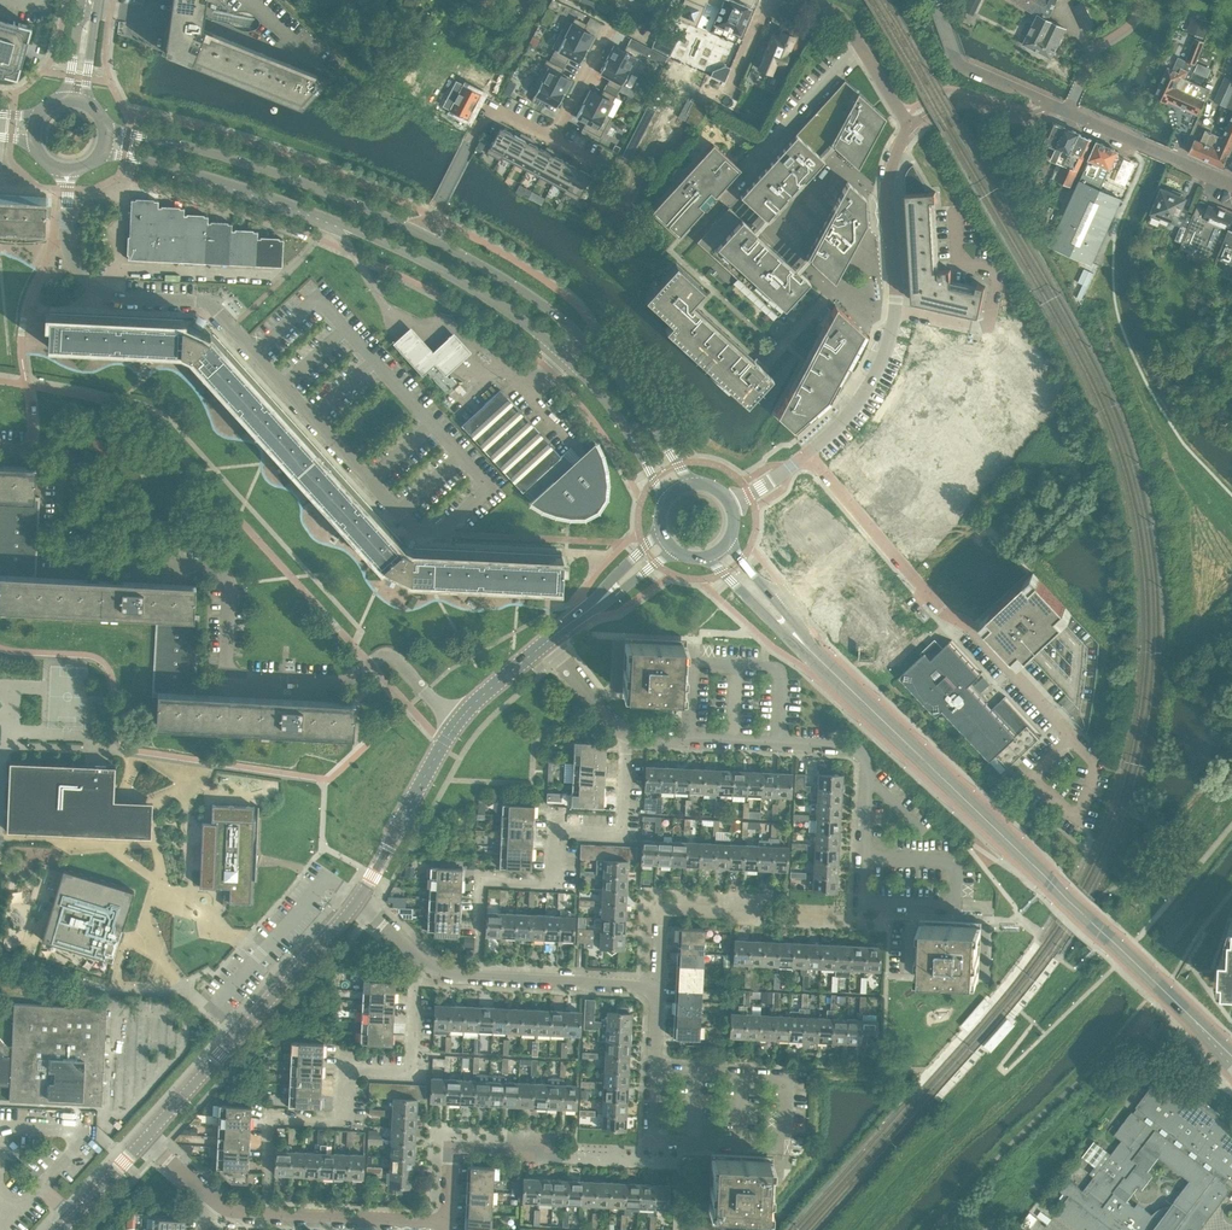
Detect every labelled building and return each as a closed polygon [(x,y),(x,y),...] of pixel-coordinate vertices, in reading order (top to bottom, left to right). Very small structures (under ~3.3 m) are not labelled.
[(276,0),(172,0),(165,53),(301,108),(343,63),(276,0)] [(375,0),(356,0),(356,1),(371,9),(375,0)] [(578,4),(590,9),(593,11),(596,12),(597,9),(599,4),(589,0),(580,0),(578,4)] [(731,0),(688,0),(687,2),(713,12),(716,7),(720,9),(714,24),(728,30),(727,32),(730,33),(728,37),(737,41),(739,34),(740,35),(751,8),(731,0)] [(1038,0),(1022,0),(1019,4),(1033,13),(1038,0)] [(1063,33),(1065,28),(1050,21),(1048,19),(1056,0),(1057,1),(1057,0),(1038,0),(1033,13),(1037,16),(1023,44),(1039,52),(1051,58),(1057,46),(1060,45),(1061,42),(1060,40),(1063,33)] [(27,43),(32,26),(0,17),(0,73),(17,78),(22,61),(27,43)] [(587,24),(575,18),(564,37),(587,49),(594,36),(584,30),(587,24)] [(1199,115),(1210,90),(1189,80),(1205,39),(1212,42),(1214,35),(1207,32),(1208,31),(1193,24),(1188,36),(1195,38),(1183,69),(1180,68),(1178,72),(1167,68),(1154,96),(1168,102),(1169,101),(1199,115)] [(758,51),(752,64),(759,66),(758,68),(770,74),(775,63),(783,66),(788,53),(787,53),(794,37),(781,32),(779,37),(772,34),(764,54),(758,51)] [(446,41),(437,34),(434,39),(442,44),(443,42),(445,43),(446,41)] [(564,37),(554,57),(567,63),(570,57),(580,62),(587,49),(564,37)] [(624,51),(613,46),(606,59),(629,71),(639,52),(627,45),(624,51)] [(606,59),(599,72),(609,78),(606,84),(619,90),(629,71),(606,59)] [(564,68),(551,62),(541,81),(564,93),(571,80),(561,74),(564,68)] [(413,83),(420,69),(413,66),(406,79),(413,83)] [(1231,94),(1231,80),(1225,77),(1214,102),(1226,107),(1231,94)] [(885,118),(845,80),(739,195),(740,196),(734,202),(729,208),(728,207),(697,241),(697,242),(686,255),(792,352),(799,345),(808,354),(776,413),(795,430),(830,399),(866,333),(835,305),(844,290),(834,281),(866,223),(865,197),(847,181),(838,198),(835,195),(835,196),(837,198),(811,174),(813,176),(814,175),(811,173),(835,147),(858,168),(885,118)] [(564,93),(541,81),(531,101),(543,107),(546,101),(557,107),(564,93)] [(470,110),(479,94),(462,85),(457,95),(452,93),(444,108),(466,119),(467,117),(470,116),(471,112),(470,110)] [(616,96),(603,89),(600,95),(590,90),(583,103),(606,115),(616,96)] [(697,127),(707,108),(692,99),(681,119),(686,121),(697,127)] [(606,115),(583,103),(576,117),(586,122),(583,128),(595,135),(606,115)] [(1231,147),(1231,115),(1222,138),(1205,130),(1200,142),(1195,139),(1188,153),(1223,168),(1231,147)] [(1056,148),(1065,128),(1055,123),(1053,122),(1040,151),(1045,152),(1048,145),(1056,148)] [(513,134),(500,127),(489,147),(502,154),(513,134)] [(1063,165),(1077,133),(1076,133),(1076,132),(1076,130),(1073,129),(1071,130),(1065,128),(1056,148),(1052,155),(1051,160),(1053,161),(1063,165)] [(1070,187),(1092,139),(1077,133),(1063,165),(1057,181),(1070,187)] [(521,138),(513,134),(502,154),(515,161),(528,136),(523,134),(521,138)] [(539,147),(531,143),(533,139),(528,136),(515,161),(528,168),(539,147)] [(1092,264),(1120,202),(1121,200),(1100,190),(1118,151),(1116,150),(1115,148),(1112,147),(1110,148),(1105,145),(1104,143),(1101,142),(1099,143),(1097,142),(1050,245),(1092,264)] [(678,237),(741,169),(713,144),(651,212),(678,237)] [(549,147),(547,151),(539,147),(528,168),(541,174),(554,150),(549,147)] [(556,157),(559,152),(554,150),(541,174),(554,181),(564,161),(556,157)] [(575,161),(572,165),(564,161),(554,181),(566,188),(579,163),(575,161)] [(582,170),(584,166),(579,163),(566,188),(580,195),(591,175),(582,170)] [(979,316),(986,287),(977,285),(976,290),(948,284),(948,278),(951,278),(951,269),(935,270),(931,201),(936,200),(936,192),(926,192),(926,186),(913,165),(912,166),(911,167),(910,168),(909,170),(908,171),(907,173),(906,175),(906,177),(905,179),(905,182),(911,278),(918,278),(913,301),(979,316)] [(1155,197),(1150,211),(1152,212),(1150,217),(1160,221),(1161,217),(1181,226),(1181,225),(1188,228),(1189,228),(1193,216),(1186,214),(1187,211),(1180,209),(1181,207),(1184,199),(1181,198),(1182,194),(1172,189),(1171,191),(1164,188),(1163,190),(1162,190),(1158,198),(1155,197)] [(46,197),(0,194),(0,240),(9,241),(18,242),(27,242),(37,241),(46,240),(45,239),(44,239),(46,197)] [(156,234),(157,207),(158,207),(158,201),(154,200),(154,199),(135,198),(135,199),(131,199),(129,232),(156,234)] [(1181,247),(1190,251),(1188,257),(1212,266),(1213,267),(1231,218),(1231,214),(1208,204),(1206,209),(1198,205),(1181,247)] [(128,236),(127,255),(128,255),(128,259),(180,262),(182,215),(184,215),(184,208),(180,208),(180,207),(161,206),(161,207),(158,207),(157,207),(156,234),(129,232),(129,236),(128,236)] [(207,223),(208,223),(208,216),(204,216),(204,214),(188,214),(188,215),(184,215),(182,215),(180,262),(205,263),(207,223)] [(1211,269),(1212,270),(1231,278),(1231,218),(1213,267),(1212,266),(1211,269)] [(230,230),(232,230),(232,224),(228,223),(228,222),(210,221),(210,223),(208,223),(207,223),(205,263),(229,264),(230,230)] [(256,238),(257,238),(258,231),(253,231),(253,230),(235,229),(235,230),(232,230),(230,230),(229,264),(255,265),(256,238)] [(282,267),(283,239),(279,239),(279,238),(261,237),(261,238),(257,238),(256,238),(255,265),(282,267)] [(753,358),(692,303),(704,290),(676,264),(645,298),(671,323),(665,329),(746,404),(772,376),(766,371),(769,368),(768,368),(766,370),(754,358),(756,356),(756,355),(753,358)] [(310,441),(204,324),(205,322),(196,318),(196,320),(49,313),(48,347),(86,349),(86,346),(142,349),(142,352),(180,353),(178,356),(187,360),(188,357),(213,385),(215,383),(253,424),(251,426),(285,464),(310,441)] [(392,344),(422,376),(434,364),(445,376),(471,352),(453,333),(433,352),(410,327),(392,344)] [(974,349),(960,415),(1003,424),(1017,359),(974,349)] [(446,376),(448,374),(447,373),(447,374),(435,360),(426,369),(425,368),(424,369),(425,370),(446,392),(456,382),(451,377),(449,379),(446,376)] [(560,456),(530,423),(500,389),(498,391),(498,390),(494,393),(495,394),(461,425),(522,492),(526,489),(534,498),(530,501),(531,502),(532,502),(542,508),(556,513),(570,516),(584,516),(596,509),(604,497),(605,483),(604,469),(600,456),(595,444),(594,442),(572,463),(563,454),(560,456)] [(562,555),(411,547),(412,545),(404,541),(403,544),(310,441),(285,464),(315,497),(317,495),(355,536),(352,538),(379,567),(383,564),(392,568),(387,577),(386,579),(394,583),(400,572),(408,576),(408,581),(447,583),(447,580),(503,582),(503,586),(560,589),(562,555)] [(928,455),(879,500),(910,533),(959,487),(928,455)] [(36,470),(0,468),(0,578),(35,580),(40,497),(34,497),(36,470)] [(99,536),(100,519),(85,518),(84,535),(99,536)] [(1033,573),(981,621),(1020,662),(1072,614),(1033,573)] [(195,588),(35,580),(0,578),(0,606),(156,613),(152,696),(157,697),(157,696),(195,698),(199,615),(194,615),(195,588)] [(683,699),(686,643),(686,639),(624,636),(621,696),(683,699)] [(992,709),(969,685),(983,672),(982,672),(980,674),(951,643),(953,640),(952,640),(937,654),(931,649),(926,654),(925,653),(897,680),(900,678),(935,716),(933,718),(933,719),(942,711),(989,761),(986,763),(987,763),(996,755),(1007,767),(1005,769),(1005,770),(1042,736),(1041,735),(1039,737),(1004,699),(1006,697),(1005,697),(992,709)] [(353,733),(354,706),(195,698),(157,696),(157,697),(152,696),(152,706),(153,706),(153,704),(157,704),(156,723),(261,728),(353,733)] [(605,753),(606,742),(574,741),(573,752),(605,753)] [(605,764),(605,757),(605,753),(573,752),(573,762),(605,764)] [(10,762),(7,831),(151,837),(153,801),(114,799),(115,766),(10,762)] [(604,774),(605,764),(573,762),(572,772),(604,774)] [(660,790),(661,765),(661,766),(657,766),(646,766),(647,764),(646,764),(645,790),(660,790)] [(674,791),(676,766),(675,766),(675,767),(661,766),(662,765),(661,765),(660,790),(674,791)] [(689,792),(690,766),(690,768),(676,767),(676,766),(674,791),(689,792)] [(703,792),(705,768),(704,768),(691,768),(691,766),(690,766),(689,792),(703,792)] [(718,793),(719,768),(719,767),(718,769),(705,768),(703,792),(718,793)] [(732,794),(734,769),(733,769),(733,770),(720,769),(720,768),(719,768),(718,793),(732,794)] [(747,795),(748,769),(747,769),(747,770),(734,770),(734,769),(732,794),(747,795)] [(761,795),(762,770),(761,770),(761,771),(748,770),(748,769),(747,795),(761,795)] [(775,796),(777,771),(776,771),(776,772),(763,771),(763,770),(762,770),(761,795),(775,796)] [(790,797),(791,772),(777,772),(777,771),(775,796),(790,797)] [(604,784),(604,777),(604,774),(572,772),(572,783),(604,784)] [(805,785),(805,774),(795,773),(794,790),(802,790),(802,785),(805,785)] [(841,789),(841,776),(843,776),(843,775),(818,774),(818,789),(842,790),(842,789),(841,789)] [(603,795),(604,784),(572,783),(571,793),(603,795)] [(840,804),(841,791),(842,791),(842,790),(818,789),(817,803),(841,804),(840,804)] [(561,801),(562,793),(547,792),(546,801),(561,801)] [(603,806),(603,798),(603,795),(571,793),(571,804),(603,806)] [(662,813),(662,806),(662,798),(657,798),(657,803),(645,802),(644,810),(657,810),(657,813),(662,813)] [(839,818),(840,805),(841,805),(841,804),(817,803),(816,818),(840,819),(840,818),(839,818)] [(251,879),(255,879),(259,806),(212,804),(211,822),(202,822),(199,886),(223,887),(223,901),(250,902),(251,879)] [(534,816),(534,805),(502,804),(502,815),(534,816)] [(533,826),(533,819),(534,816),(502,815),(501,825),(533,826)] [(838,833),(839,819),(840,819),(816,818),(815,832),(840,833),(838,833)] [(533,837),(533,826),(501,825),(501,835),(533,837)] [(773,838),(776,838),(776,830),(771,830),(770,838),(768,838),(768,840),(759,840),(759,844),(758,870),(758,869),(771,869),(771,870),(772,870),(773,838)] [(671,865),(672,840),(664,840),(663,832),(661,832),(658,832),(657,840),(656,865),(656,864),(670,864),(670,865),(671,865)] [(838,847),(838,834),(840,834),(840,833),(815,832),(815,847),(839,848),(839,847),(838,847)] [(532,847),(532,840),(533,837),(501,835),(500,846),(532,847)] [(787,870),(788,846),(779,845),(779,838),(776,838),(773,838),(772,870),(772,869),(786,870),(787,870)] [(656,865),(657,840),(642,839),(641,864),(642,864),(642,863),(655,864),(655,865),(656,865)] [(685,867),(687,841),(672,840),(671,865),(671,864),(685,865),(685,867)] [(700,867),(701,842),(687,841),(685,867),(686,867),(686,865),(699,866),(699,867),(700,867)] [(714,868),(715,842),(701,842),(700,867),(700,866),(714,866),(714,868)] [(729,868),(730,843),(715,842),(714,868),(714,866),(728,867),(728,868),(729,868)] [(743,869),(744,844),(730,843),(729,868),(729,867),(742,868),(742,869),(743,869)] [(758,870),(759,844),(744,844),(743,869),(743,868),(757,869),(757,870),(758,870)] [(532,858),(532,847),(500,846),(499,856),(532,858)] [(837,862),(838,848),(839,848),(815,847),(814,861),(838,862),(837,862)] [(531,869),(531,861),(532,858),(499,856),(499,867),(531,869)] [(627,875),(627,861),(629,861),(622,860),(615,860),(608,860),(601,859),(596,859),(596,871),(595,874),(603,875),(603,874),(628,875),(627,875)] [(836,876),(837,862),(838,863),(838,862),(814,861),(813,875),(838,877),(838,876),(836,876)] [(461,879),(462,868),(456,868),(456,863),(439,862),(439,867),(430,867),(430,878),(461,879)] [(50,912),(42,940),(113,961),(118,943),(119,943),(123,932),(121,932),(124,922),(126,922),(128,916),(126,916),(128,911),(129,911),(131,905),(129,905),(131,900),(132,901),(134,895),(133,894),(134,891),(116,885),(116,884),(110,882),(110,883),(105,882),(105,881),(100,879),(99,880),(94,879),(95,877),(89,876),(88,877),(84,876),(84,874),(78,872),(78,874),(73,872),(74,871),(68,869),(67,871),(63,869),(63,870),(63,872),(53,905),(50,912)] [(626,890),(627,879),(627,876),(628,876),(628,875),(603,874),(603,875),(603,889),(626,890)] [(836,891),(836,877),(838,877),(813,875),(812,890),(837,891),(836,891)] [(461,890),(461,882),(461,879),(430,878),(429,888),(461,890)] [(460,900),(461,890),(429,888),(429,898),(460,900)] [(625,904),(626,890),(603,889),(602,903),(627,904),(625,904)] [(460,910),(460,903),(460,900),(429,898),(428,909),(460,910)] [(624,919),(625,908),(625,905),(627,905),(627,904),(602,903),(601,917),(624,919)] [(411,918),(412,908),(398,907),(398,911),(403,918),(411,918)] [(459,921),(460,910),(428,909),(428,919),(459,921)] [(501,937),(502,912),(487,911),(485,936),(486,936),(486,935),(496,935),(500,935),(500,937),(501,937)] [(515,936),(516,913),(502,912),(501,937),(501,935),(515,936)] [(529,938),(531,914),(516,913),(515,936),(529,937),(529,938)] [(544,938),(545,914),(531,914),(529,938),(530,938),(530,937),(544,938)] [(558,940),(560,915),(545,914),(544,938),(558,938),(558,940)] [(573,941),(574,916),(560,915),(558,940),(559,940),(559,938),(572,939),(572,940),(573,941)] [(624,933),(624,929),(624,919),(601,917),(600,932),(625,933),(624,933)] [(459,932),(459,924),(459,921),(428,919),(427,930),(459,932)] [(979,981),(982,925),(982,922),(920,919),(917,978),(979,981)] [(1231,921),(1227,933),(1226,943),(1230,944),(1229,954),(1221,953),(1221,965),(1217,965),(1217,975),(1220,987),(1231,988),(1231,921)] [(704,941),(704,929),(678,927),(677,940),(704,941)] [(623,947),(624,937),(624,934),(625,934),(625,933),(600,932),(592,932),(593,929),(585,929),(585,934),(577,934),(577,941),(584,942),(583,947),(592,947),(592,937),(600,938),(600,947),(606,947),(606,949),(611,954),(617,950),(617,948),(625,948),(625,947),(623,947)] [(748,964),(750,940),(749,940),(749,941),(735,940),(735,939),(734,963),(748,964)] [(703,953),(704,941),(677,940),(676,952),(703,953)] [(763,965),(764,941),(750,941),(750,940),(748,964),(763,965)] [(777,965),(778,941),(778,942),(765,941),(764,941),(763,965),(777,965)] [(792,966),(793,942),(793,943),(779,942),(779,941),(778,941),(777,965),(792,966)] [(806,974),(807,967),(808,943),(807,943),(794,943),(794,942),(793,942),(792,966),(801,967),(801,974),(803,975),(806,974)] [(821,968),(822,943),(821,943),(821,944),(808,943),(807,967),(821,968)] [(835,968),(836,944),(836,945),(823,944),(823,943),(822,943),(821,968),(835,968)] [(850,969),(851,945),(850,945),(837,945),(837,944),(836,944),(835,968),(836,968),(835,976),(832,976),(832,983),(837,984),(838,977),(842,978),(843,969),(850,969)] [(864,970),(865,945),(865,946),(852,945),(851,945),(850,969),(864,970)] [(879,970),(880,946),(880,947),(866,946),(866,945),(865,945),(864,970),(879,970)] [(703,966),(703,953),(676,952),(676,964),(703,966)] [(702,977),(703,966),(676,964),(675,976),(702,977)] [(395,992),(395,981),(387,980),(387,977),(371,976),(371,980),(363,979),(363,990),(395,992)] [(675,988),(701,990),(702,977),(675,976),(675,988)] [(701,1002),(701,990),(675,988),(674,1001),(701,1002)] [(394,1002),(395,992),(363,990),(362,1000),(394,1002)] [(749,1006),(750,998),(744,998),(744,1005),(742,1005),(740,1014),(731,1013),(730,1037),(731,1037),(731,1036),(745,1037),(745,1038),(746,1014),(747,1005),(749,1006)] [(607,1021),(594,1021),(595,999),(585,999),(583,1029),(591,1029),(591,1024),(599,1024),(598,1027),(606,1027),(631,1028),(629,1028),(630,1014),(631,1014),(631,1013),(629,1013),(629,1007),(617,1006),(617,1012),(607,1012),(607,1021)] [(778,1007),(779,999),(773,999),(773,1007),(771,1007),(770,1015),(761,1015),(760,1038),(773,1038),(773,1039),(774,1039),(775,1015),(774,1015),(775,1007),(778,1007)] [(393,1012),(394,1002),(362,1000),(362,1011),(393,1012)] [(700,1014),(701,1002),(674,1001),(673,1013),(700,1014)] [(804,1008),(807,1008),(808,1001),(802,1001),(802,1008),(798,1008),(798,1011),(791,1010),(790,1016),(789,1016),(788,1040),(789,1040),(789,1039),(798,1039),(802,1039),(802,1040),(803,1040),(804,1008)] [(836,1010),(837,1002),(831,1002),(831,1010),(828,1010),(827,1017),(818,1017),(817,1041),(818,1041),(818,1040),(831,1041),(831,1042),(832,1042),(833,1018),(833,1010),(836,1010)] [(107,1008),(14,1003),(12,1046),(8,1046),(0,1038),(0,1085),(10,1086),(9,1100),(102,1105),(107,1008)] [(448,1034),(450,1005),(449,1005),(449,1006),(446,1006),(436,1005),(436,1004),(435,1004),(434,1028),(434,1034),(448,1034)] [(463,1029),(464,1006),(450,1006),(450,1005),(448,1034),(449,1034),(449,1029),(463,1029)] [(478,1030),(479,1006),(478,1006),(478,1007),(464,1006),(463,1029),(463,1037),(477,1037),(477,1030),(478,1030)] [(492,1031),(493,1008),(479,1007),(479,1006),(478,1030),(492,1031)] [(507,1031),(508,1007),(507,1009),(493,1008),(492,1031),(507,1031)] [(521,1032),(522,1009),(509,1009),(509,1007),(508,1007),(507,1031),(521,1032)] [(817,1041),(818,1017),(811,1017),(811,1009),(807,1008),(804,1008),(803,1040),(803,1039),(808,1040),(817,1040),(817,1041)] [(535,1033),(537,1009),(536,1009),(536,1010),(522,1009),(521,1032),(535,1033)] [(550,1033),(551,1011),(537,1010),(537,1009),(535,1033),(550,1033)] [(564,1034),(565,1010),(565,1011),(551,1011),(550,1033),(564,1034)] [(579,1035),(580,1012),(581,1011),(579,1011),(579,1012),(566,1011),(566,1010),(565,1010),(564,1034),(579,1035)] [(393,1023),(393,1016),(393,1012),(362,1011),(361,1021),(393,1023)] [(700,1026),(700,1014),(673,1013),(673,1025),(700,1026)] [(760,1038),(761,1015),(746,1014),(745,1038),(746,1038),(746,1037),(759,1037),(759,1038),(760,1038)] [(788,1040),(789,1016),(775,1015),(774,1039),(774,1038),(788,1039),(788,1040)] [(846,1042),(847,1018),(833,1018),(832,1042),(832,1041),(837,1041),(846,1041),(846,1042)] [(861,1043),(862,1019),(847,1018),(846,1042),(847,1042),(847,1041),(860,1042),(860,1043),(861,1043)] [(876,1043),(877,1020),(862,1019),(861,1043),(861,1042),(875,1042),(874,1043),(876,1043)] [(392,1033),(393,1023),(361,1021),(361,1032),(392,1033)] [(699,1039),(700,1026),(673,1025),(672,1037),(699,1039)] [(629,1043),(629,1032),(629,1029),(631,1029),(631,1028),(606,1027),(606,1041),(629,1043)] [(392,1044),(392,1036),(392,1033),(361,1032),(360,1043),(392,1044)] [(628,1057),(629,1043),(606,1041),(605,1056),(629,1057),(628,1057)] [(323,1051),(323,1043),(291,1042),(291,1052),(323,1054),(323,1051)] [(322,1065),(322,1057),(323,1054),(291,1052),(290,1063),(322,1065)] [(627,1072),(628,1061),(628,1058),(629,1058),(629,1057),(605,1056),(604,1071),(627,1072)] [(449,1070),(450,1063),(444,1062),(445,1059),(432,1058),(432,1066),(444,1066),(444,1070),(449,1070)] [(322,1075),(322,1065),(290,1063),(290,1073),(322,1075)] [(627,1085),(627,1072),(604,1071),(604,1085),(628,1086),(627,1085)] [(1231,1188),(1225,1182),(1229,1177),(1231,1180),(1231,1124),(1163,1071),(1136,1106),(1137,1107),(1134,1112),(1132,1111),(1114,1134),(1122,1140),(1083,1191),(1073,1183),(1068,1180),(1060,1191),(1068,1196),(1057,1211),(1057,1212),(1058,1211),(1072,1222),(1071,1222),(1072,1223),(1072,1222),(1083,1229),(1200,1229),(1231,1188)] [(321,1086),(321,1078),(322,1075),(290,1073),(289,1084),(321,1086)] [(474,1103),(488,1104),(490,1075),(475,1074),(475,1080),(474,1104),(474,1103)] [(503,1106),(504,1081),(504,1076),(490,1075),(488,1104),(502,1104),(502,1106),(503,1106)] [(445,1103),(446,1078),(431,1077),(430,1101),(444,1101),(444,1103),(445,1103)] [(561,1109),(562,1084),(562,1078),(548,1077),(548,1083),(547,1107),(560,1107),(560,1109),(561,1109)] [(459,1102),(460,1079),(446,1078),(445,1103),(445,1101),(459,1102)] [(474,1104),(475,1080),(460,1079),(459,1102),(474,1103),(474,1104)] [(517,1105),(519,1082),(504,1081),(503,1106),(503,1104),(517,1105)] [(532,1107),(533,1083),(519,1082),(517,1105),(531,1106),(531,1107),(532,1107)] [(547,1107),(548,1083),(533,1083),(532,1107),(532,1106),(547,1107)] [(320,1096),(321,1086),(289,1084),(289,1094),(320,1096)] [(577,1085),(562,1084),(561,1109),(561,1107),(576,1108),(577,1085)] [(626,1100),(626,1090),(627,1086),(628,1087),(628,1086),(604,1085),(603,1099),(626,1100)] [(320,1107),(320,1099),(320,1096),(289,1094),(288,1105),(320,1107)] [(415,1114),(416,1100),(417,1100),(417,1099),(411,1099),(404,1098),(397,1098),(393,1098),(392,1113),(417,1114),(415,1114)] [(625,1114),(626,1100),(603,1099),(602,1114),(626,1115),(626,1114),(625,1114)] [(251,1117),(251,1106),(219,1104),(219,1116),(251,1117)] [(415,1128),(415,1118),(415,1114),(417,1114),(392,1113),(391,1127),(415,1128)] [(625,1128),(625,1119),(625,1115),(626,1115),(602,1114),(602,1129),(626,1130),(626,1129),(625,1128)] [(250,1128),(250,1120),(251,1117),(219,1116),(218,1126),(250,1128)] [(249,1138),(250,1128),(218,1126),(218,1136),(249,1138)] [(414,1142),(415,1128),(391,1127),(391,1142),(415,1143),(415,1142),(414,1142)] [(368,1130),(368,1138),(376,1138),(380,1138),(380,1134),(375,1131),(368,1130)] [(249,1148),(249,1141),(249,1138),(218,1136),(217,1146),(249,1148)] [(413,1157),(414,1147),(414,1143),(415,1143),(391,1142),(390,1156),(413,1157)] [(289,1175),(290,1151),(291,1145),(285,1144),(285,1150),(276,1150),(275,1174),(289,1175)] [(318,1176),(320,1144),(317,1144),(314,1144),(314,1152),(305,1151),(304,1176),(318,1176)] [(333,1177),(334,1153),(326,1152),(326,1144),(322,1144),(320,1144),(318,1176),(333,1177)] [(248,1159),(249,1148),(217,1146),(216,1157),(248,1159)] [(304,1176),(305,1151),(290,1151),(289,1175),(304,1176)] [(347,1178),(348,1154),(334,1153),(333,1177),(347,1178)] [(769,1215),(771,1186),(772,1156),(711,1153),(708,1212),(769,1215)] [(362,1178),(364,1154),(348,1154),(347,1178),(362,1178)] [(412,1171),(413,1157),(390,1156),(389,1171),(414,1172),(414,1171),(412,1171)] [(247,1183),(248,1162),(248,1159),(216,1157),(216,1168),(219,1168),(219,1171),(221,1173),(219,1176),(224,1179),(226,1176),(235,1182),(247,1183)] [(493,1180),(494,1167),(467,1166),(467,1178),(493,1180)] [(412,1185),(412,1176),(412,1172),(414,1172),(389,1171),(389,1185),(403,1186),(403,1191),(411,1191),(412,1186),(413,1186),(413,1185),(412,1185)] [(537,1202),(538,1178),(524,1177),(523,1202),(537,1202)] [(493,1192),(493,1180),(467,1178),(466,1191),(493,1192)] [(552,1203),(553,1179),(538,1178),(537,1202),(552,1203)] [(566,1204),(568,1180),(553,1179),(552,1203),(566,1204)] [(581,1205),(582,1180),(568,1180),(566,1204),(581,1205)] [(596,1205),(597,1182),(597,1181),(582,1180),(581,1205),(596,1205)] [(610,1206),(611,1182),(597,1181),(597,1182),(596,1205),(610,1206)] [(625,1207),(626,1183),(626,1182),(611,1182),(610,1206),(625,1207)] [(639,1208),(641,1183),(626,1182),(626,1183),(625,1207),(639,1208)] [(654,1208),(655,1185),(655,1184),(641,1183),(639,1208),(639,1211),(648,1212),(647,1217),(650,1217),(650,1216),(653,1216),(654,1208)] [(669,1209),(670,1186),(670,1185),(655,1184),(655,1185),(654,1208),(669,1209)] [(492,1204),(493,1192),(466,1191),(466,1202),(492,1204)] [(492,1216),(492,1204),(466,1202),(465,1215),(492,1216)] [(491,1228),(492,1216),(465,1215),(465,1227),(491,1228)] [(184,1219),(152,1218),(152,1229),(181,1229),(184,1229),(184,1219)]
